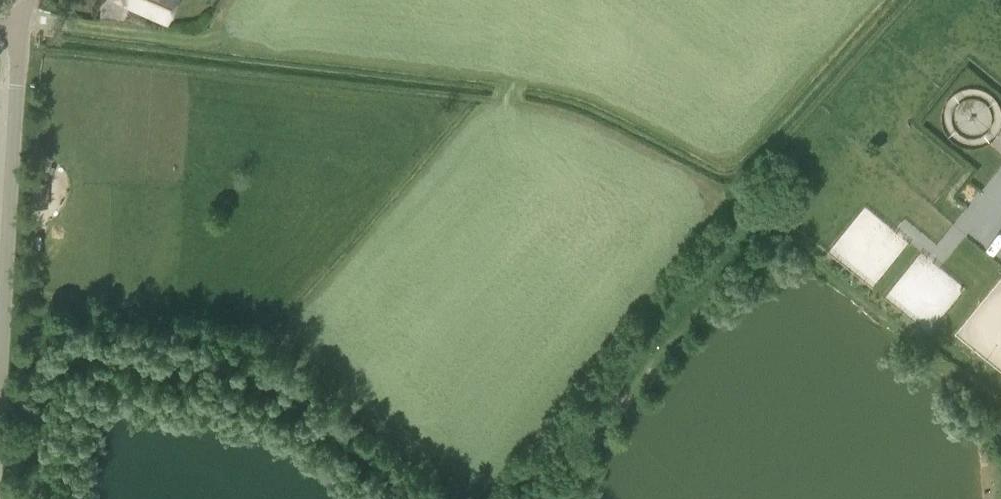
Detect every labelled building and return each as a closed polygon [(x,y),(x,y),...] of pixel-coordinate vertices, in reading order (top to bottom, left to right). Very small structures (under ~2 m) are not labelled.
[(129,2),(127,5),(167,23),(177,0),(123,0),(129,2)]
